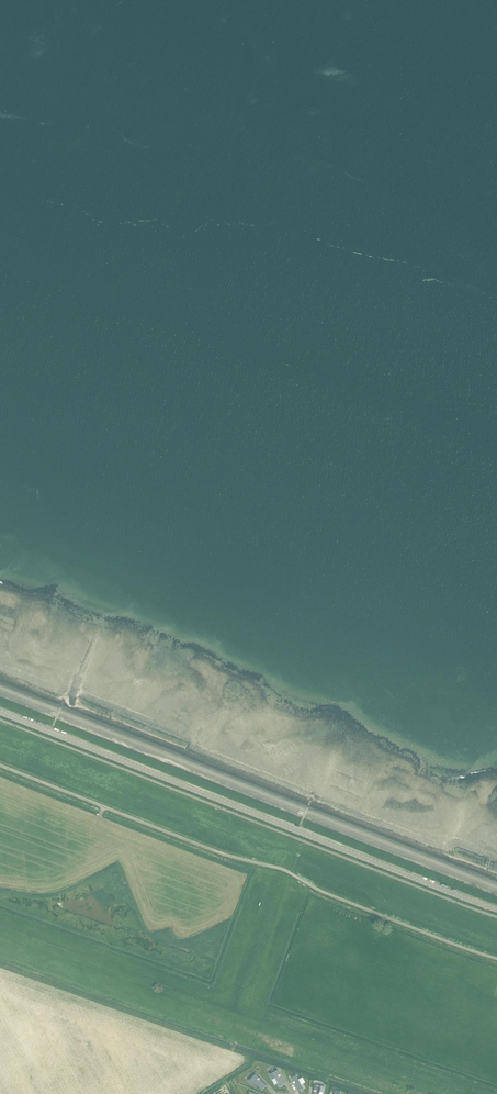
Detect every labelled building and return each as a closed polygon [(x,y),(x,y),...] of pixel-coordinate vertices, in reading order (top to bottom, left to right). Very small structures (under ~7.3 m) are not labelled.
[(269,1073),(272,1079),(272,1078),(275,1077),(278,1082),(279,1085),(284,1083),(285,1083),(281,1075),(280,1074),(280,1073),(278,1069),(277,1069),(278,1070),(277,1070),(276,1070),(275,1071),(270,1074),(269,1073)] [(249,1080),(249,1081),(254,1085),(253,1085),(256,1083),(262,1090),(266,1086),(267,1086),(261,1080),(262,1080),(261,1079),(261,1080),(260,1078),(256,1074),(256,1075),(252,1079),(250,1080),(251,1080),(250,1081),(249,1080)] [(291,1077),(293,1081),(293,1082),(293,1081),(294,1082),(294,1083),(298,1091),(299,1091),(298,1090),(300,1090),(302,1089),(303,1088),(301,1084),(298,1079),(296,1075),(291,1077)] [(313,1093),(319,1093),(320,1091),(323,1092),(325,1086),(324,1086),(318,1085),(319,1085),(317,1084),(316,1084),(315,1084),(316,1084),(315,1084),(314,1089),(314,1091),(313,1090),(313,1091),(314,1091),(313,1093)]
